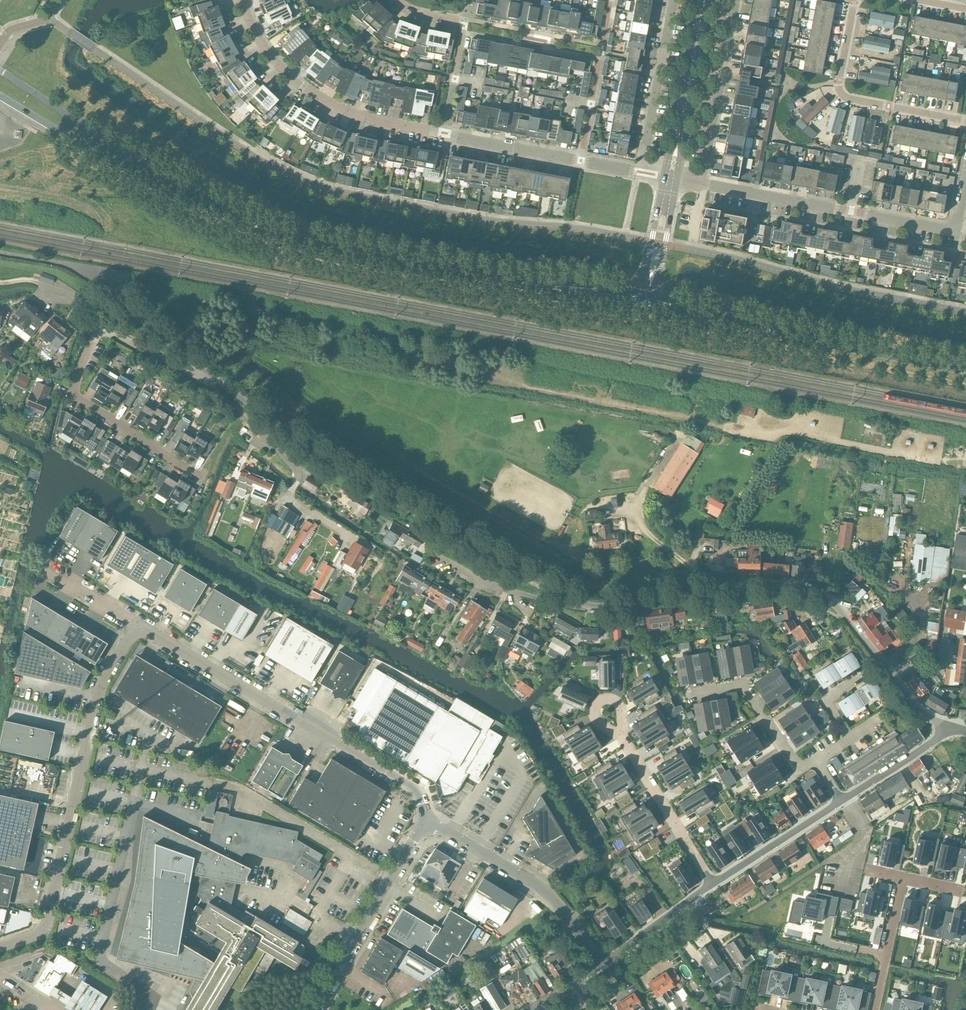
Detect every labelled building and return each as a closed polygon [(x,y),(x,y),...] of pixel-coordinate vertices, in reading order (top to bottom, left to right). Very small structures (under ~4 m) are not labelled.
[(270,0),(262,4),(261,4),(262,7),(263,9),(263,12),(264,14),(286,4),(284,0),(270,0)] [(476,3),(478,4),(476,14),(492,17),(492,20),(495,21),(498,7),(498,6),(483,4),(484,0),(477,0),(476,3)] [(510,0),(499,0),(498,6),(498,7),(495,21),(499,21),(500,18),(506,19),(510,0)] [(510,0),(506,19),(512,21),(511,24),(515,24),(520,2),(510,0)] [(600,27),(605,1),(598,0),(593,25),(584,23),(585,17),(580,16),(580,13),(575,36),(579,37),(580,34),(596,37),(598,27),(600,27)] [(820,0),(818,0),(816,10),(834,14),(837,3),(820,0)] [(200,23),(219,17),(215,7),(213,1),(189,7),(193,18),(197,16),(200,23)] [(369,26),(382,11),(375,4),(374,5),(370,1),(352,14),(362,23),(364,21),(369,26)] [(630,1),(628,11),(633,12),(651,15),(653,5),(635,2),(630,1)] [(526,23),(530,4),(520,2),(515,24),(519,25),(520,22),(526,23)] [(286,4),(264,14),(266,17),(267,19),(268,21),(270,23),(271,22),(279,19),(282,25),(295,17),(291,10),(289,11),(286,4)] [(535,28),(540,6),(530,4),(526,23),(532,24),(532,27),(535,28)] [(754,4),(752,14),(770,17),(772,7),(754,4)] [(555,32),(560,9),(560,6),(557,5),(556,9),(550,8),(546,27),(552,28),(552,31),(555,32)] [(540,6),(535,28),(539,29),(540,26),(546,27),(550,8),(540,6)] [(560,9),(555,32),(559,33),(560,30),(566,31),(570,11),(560,9)] [(832,24),(834,14),(816,10),(814,20),(832,24)] [(382,11),(369,26),(375,31),(372,34),(381,42),(394,22),(389,18),(390,18),(382,11)] [(570,11),(566,31),(572,32),(572,35),(575,36),(580,13),(570,11)] [(633,12),(631,22),(649,25),(651,15),(633,12)] [(893,29),(895,17),(872,12),(869,24),(893,29)] [(752,14),(750,24),(769,27),(770,17),(752,14)] [(921,36),(925,18),(916,16),(912,34),(921,36)] [(219,17),(200,23),(202,30),(198,32),(201,42),(204,41),(223,32),(221,27),(222,26),(219,17)] [(921,36),(930,38),(934,20),(925,18),(921,36)] [(814,20),(812,30),(831,34),(832,24),(814,20)] [(943,21),(934,20),(930,38),(939,40),(943,21)] [(951,23),(943,21),(939,40),(948,41),(951,23)] [(402,45),(408,26),(399,23),(394,22),(381,42),(382,43),(383,41),(394,45),(394,43),(402,45)] [(631,22),(629,32),(647,35),(649,25),(631,22)] [(291,23),(283,27),(285,31),(293,26),(291,23)] [(948,41),(956,43),(957,43),(960,25),(951,23),(948,41)] [(750,24),(748,34),(767,37),(769,27),(750,24)] [(290,54),(308,38),(303,32),(305,31),(300,25),(288,34),(291,39),(285,44),(284,45),(285,47),(287,50),(288,52),(290,54)] [(960,25),(957,43),(956,43),(956,44),(965,46),(965,26),(960,25)] [(408,26),(402,45),(409,47),(408,51),(417,54),(423,32),(418,30),(408,26)] [(790,36),(798,38),(800,28),(792,26),(790,36)] [(896,29),(894,39),(898,39),(903,41),(905,31),(896,29)] [(336,30),(332,34),(337,38),(341,33),(336,30)] [(812,30),(810,40),(829,44),(831,34),(812,30)] [(214,55),(231,45),(226,36),(223,32),(204,41),(208,49),(210,48),(214,55)] [(423,32),(417,54),(426,56),(427,52),(435,54),(438,35),(428,33),(423,32)] [(629,32),(627,41),(627,42),(645,45),(647,35),(629,32)] [(748,34),(746,44),(765,47),(767,37),(748,34)] [(438,35),(435,54),(442,55),(441,59),(450,61),(454,38),(448,37),(448,36),(438,35)] [(891,41),(867,37),(865,48),(888,53),(891,41)] [(308,38),(290,54),(292,56),(293,57),(296,59),(298,61),(298,60),(305,54),(309,58),(320,47),(315,42),(313,44),(308,38)] [(467,48),(463,74),(470,75),(474,51),(489,53),(491,42),(471,39),(469,49),(467,48)] [(827,54),(829,44),(810,40),(808,50),(827,54)] [(627,53),(627,55),(626,62),(621,61),(619,72),(621,72),(640,75),(642,66),(643,65),(637,64),(639,55),(644,56),(644,55),(645,45),(627,42),(627,41),(625,41),(623,52),(627,53)] [(501,44),(491,42),(489,53),(487,62),(497,64),(501,44)] [(497,64),(508,66),(511,46),(501,44),(497,64)] [(746,44),(744,54),(763,57),(765,47),(746,44)] [(220,71),(238,59),(235,54),(236,54),(231,45),(214,55),(217,61),(215,62),(220,71)] [(508,66),(518,68),(521,48),(511,46),(508,66)] [(320,47),(309,58),(313,63),(308,69),(308,70),(309,72),(311,74),(313,76),(315,77),(329,58),(323,54),(325,52),(320,47)] [(518,68),(528,70),(531,50),(521,48),(518,68)] [(538,72),(541,52),(531,50),(528,70),(538,72)] [(808,50),(806,60),(825,64),(827,54),(808,50)] [(551,54),(541,52),(538,72),(548,73),(551,54)] [(561,56),(551,54),(548,73),(558,75),(561,56)] [(744,54),(742,64),(766,68),(768,59),(763,58),(763,57),(744,54)] [(561,56),(558,75),(568,77),(570,69),(569,69),(571,58),(561,56)] [(329,58),(315,77),(317,79),(319,80),(322,81),(324,82),(325,82),(330,75),(335,78),(343,64),(337,61),(335,63),(329,58)] [(591,61),(571,58),(569,69),(570,69),(584,71),(579,96),(587,97),(591,72),(589,71),(591,61)] [(238,59),(220,71),(226,79),(228,77),(232,83),(248,71),(242,63),(241,64),(238,59)] [(806,60),(804,71),(823,74),(825,64),(806,60)] [(343,64),(335,78),(340,81),(337,89),(336,89),(338,91),(340,92),(343,94),(345,95),(355,73),(348,70),(349,68),(343,64)] [(742,75),(741,83),(739,83),(737,94),(755,97),(755,98),(758,98),(760,87),(750,85),(752,76),(761,78),(763,68),(766,68),(742,64),(740,75),(741,75),(741,74),(742,75)] [(888,86),(891,70),(873,66),(872,74),(861,72),(859,80),(888,86)] [(241,99),(257,84),(254,80),(254,79),(248,71),(232,83),(237,89),(235,91),(241,99)] [(638,85),(640,75),(621,72),(619,82),(638,85)] [(355,73),(345,95),(347,96),(350,97),(352,98),(355,98),(355,97),(358,89),(364,91),(369,76),(363,74),(362,76),(355,73)] [(911,93),(914,75),(905,73),(901,91),(911,93)] [(923,77),(914,75),(911,93),(919,95),(923,77)] [(369,76),(364,91),(370,93),(369,102),(368,102),(371,104),(373,105),(375,105),(378,106),(384,80),(383,80),(382,83),(376,81),(376,79),(369,76)] [(499,86),(500,81),(494,80),(494,79),(484,77),(483,83),(499,86)] [(932,78),(923,77),(919,95),(928,97),(932,78)] [(941,80),(932,78),(928,97),(937,98),(941,80)] [(400,84),(384,80),(378,106),(381,107),(383,107),(386,107),(388,107),(388,106),(391,98),(397,99),(400,84)] [(937,98),(946,100),(949,82),(941,80),(937,98)] [(949,80),(949,82),(946,100),(956,102),(956,101),(959,82),(949,80)] [(636,95),(638,85),(619,82),(618,92),(636,95)] [(257,84),(241,99),(248,105),(249,104),(255,109),(268,94),(261,87),(261,88),(257,84)] [(417,87),(400,84),(397,99),(403,100),(402,109),(402,110),(404,111),(407,112),(409,113),(412,113),(417,87)] [(460,86),(455,112),(458,112),(456,122),(472,125),(471,128),(475,129),(478,115),(477,115),(463,112),(467,87),(460,86)] [(417,87),(412,113),(414,114),(417,114),(420,114),(422,114),(422,113),(424,104),(431,106),(434,91),(424,89),(424,91),(417,90),(417,87)] [(634,105),(636,95),(618,92),(616,102),(634,105)] [(268,94),(255,109),(260,114),(259,116),(267,123),(281,107),(276,102),(276,101),(268,94)] [(737,94),(735,104),(753,107),(755,98),(755,97),(737,94)] [(808,123),(829,102),(823,97),(813,107),(808,103),(799,113),(803,117),(803,118),(808,123)] [(632,115),(634,105),(616,102),(614,112),(632,115)] [(295,103),(282,121),(292,127),(293,125),(299,129),(310,112),(301,107),(295,103)] [(751,117),(753,107),(735,104),(733,114),(751,117)] [(485,128),(489,108),(479,106),(477,115),(478,115),(475,129),(479,129),(479,126),(485,128)] [(499,110),(489,108),(485,128),(492,129),(491,132),(495,132),(499,110)] [(579,135),(584,110),(577,108),(572,133),(558,130),(555,144),(559,145),(559,142),(575,145),(577,135),(579,135)] [(839,134),(846,111),(834,108),(828,131),(839,134)] [(505,131),(509,112),(499,110),(495,132),(499,133),(499,130),(505,131)] [(313,140),(323,121),(318,118),(310,112),(299,129),(306,133),(304,135),(313,140)] [(515,136),(519,114),(509,112),(505,131),(512,133),(511,136),(515,136)] [(630,125),(632,115),(614,112),(612,122),(630,125)] [(525,135),(529,116),(519,114),(515,136),(519,137),(519,134),(525,135)] [(733,114),(731,124),(750,127),(751,117),(733,114)] [(535,140),(539,118),(529,116),(525,135),(532,136),(531,139),(535,140)] [(860,142),(865,118),(853,116),(848,139),(860,142)] [(549,119),(539,118),(535,140),(539,141),(539,138),(546,139),(549,119)] [(802,130),(806,127),(799,118),(795,120),(798,124),(802,130)] [(549,119),(546,139),(552,140),(551,143),(555,144),(558,130),(560,121),(549,119)] [(876,121),(868,120),(864,142),(879,145),(882,129),(875,127),(876,121)] [(323,121),(313,140),(322,144),(323,142),(330,145),(337,126),(328,122),(328,123),(323,121)] [(630,125),(612,122),(610,132),(628,135),(630,125)] [(731,124),(729,134),(748,137),(750,127),(731,124)] [(902,145),(905,127),(896,125),(892,143),(902,145)] [(337,126),(330,145),(336,148),(336,150),(345,154),(352,133),(346,131),(347,130),(337,126)] [(914,128),(905,127),(902,145),(910,147),(914,128)] [(806,128),(803,131),(808,137),(811,134),(806,128)] [(910,147),(919,148),(923,130),(914,128),(910,147)] [(919,148),(928,150),(932,132),(923,130),(919,148)] [(610,132),(608,142),(627,146),(629,135),(628,135),(610,132)] [(928,150),(937,152),(940,133),(932,132),(928,150)] [(352,133),(345,154),(354,156),(355,154),(362,155),(367,136),(357,134),(352,133)] [(937,152),(946,153),(949,135),(940,133),(937,152)] [(729,134),(727,144),(746,147),(748,137),(729,134)] [(949,135),(946,153),(955,155),(958,138),(959,138),(959,137),(949,135)] [(377,161),(382,140),(377,139),(377,138),(367,136),(362,155),(370,157),(369,159),(377,161)] [(263,137),(259,144),(265,148),(270,140),(263,137)] [(382,140),(377,161),(386,163),(386,161),(393,162),(397,143),(387,141),(382,140)] [(627,146),(608,142),(606,152),(625,156),(627,146)] [(397,143),(393,162),(401,163),(400,166),(408,167),(412,146),(407,145),(397,143)] [(727,144),(725,154),(744,157),(746,147),(727,144)] [(412,146),(408,167),(416,169),(417,166),(424,168),(428,148),(418,147),(417,147),(412,146)] [(861,150),(860,155),(869,157),(870,152),(867,151),(867,148),(862,146),(861,150)] [(845,153),(858,155),(860,155),(861,150),(846,147),(845,153)] [(428,148),(424,168),(431,169),(431,172),(439,173),(443,152),(438,151),(438,150),(428,148)] [(833,153),(832,158),(832,159),(844,162),(845,156),(833,153)] [(723,164),(742,167),(746,168),(748,159),(744,158),(744,157),(725,154),(723,164)] [(457,184),(462,159),(450,156),(446,178),(456,180),(455,184),(457,184)] [(474,161),(462,159),(457,184),(459,185),(460,180),(470,182),(474,161)] [(773,181),(777,162),(767,160),(763,179),(773,181)] [(486,163),(474,161),(470,182),(479,184),(479,188),(481,189),(486,163)] [(785,164),(777,162),(773,181),(782,183),(785,164)] [(794,166),(791,184),(799,186),(804,164),(795,162),(794,166)] [(497,165),(486,163),(481,189),(483,189),(484,185),(493,187),(497,165)] [(887,171),(888,170),(888,169),(888,165),(876,163),(875,169),(887,171)] [(742,167),(723,164),(721,176),(722,176),(722,174),(740,178),(742,167)] [(794,166),(785,164),(782,183),(791,184),(794,166)] [(808,188),(812,169),(812,166),(804,164),(799,186),(808,188)] [(497,165),(493,187),(493,191),(504,193),(509,167),(497,165)] [(521,170),(509,167),(504,193),(506,193),(507,189),(517,191),(521,170)] [(808,188),(817,189),(821,171),(812,169),(808,188)] [(533,172),(521,170),(517,191),(526,193),(526,197),(528,198),(533,172)] [(829,172),(821,171),(817,189),(826,191),(829,172)] [(545,174),(533,172),(528,198),(530,198),(531,194),(540,196),(545,174)] [(829,172),(826,191),(835,193),(839,174),(829,172)] [(556,176),(545,174),(540,196),(550,198),(549,202),(552,202),(556,176)] [(556,176),(552,202),(554,202),(554,198),(564,200),(568,179),(556,176)] [(882,202),(885,183),(876,181),(872,200),(882,202)] [(894,185),(885,183),(882,202),(891,203),(894,185)] [(891,203),(899,205),(903,186),(894,185),(891,203)] [(899,205),(908,207),(912,188),(903,186),(899,205)] [(908,207),(917,208),(921,190),(912,188),(908,207)] [(929,191),(921,190),(917,208),(926,210),(929,191)] [(938,193),(929,191),(926,210),(935,212),(938,193)] [(938,193),(935,212),(945,214),(945,213),(944,213),(948,195),(938,193)] [(516,208),(515,215),(516,216),(525,216),(526,207),(521,206),(520,209),(516,208)] [(723,211),(708,208),(706,218),(705,218),(704,222),(703,222),(702,228),(703,228),(703,229),(704,229),(702,239),(717,242),(717,240),(744,245),(746,234),(747,234),(748,229),(747,229),(749,218),(722,213),(723,211)] [(758,224),(756,234),(764,235),(766,225),(758,224)] [(788,251),(793,224),(792,224),(790,224),(788,224),(787,225),(785,224),(784,224),(783,229),(782,229),(781,230),(781,231),(774,230),(775,226),(774,226),(774,227),(766,226),(762,247),(771,248),(772,243),(780,245),(779,249),(788,251)] [(793,224),(788,251),(797,253),(798,249),(807,250),(810,233),(809,236),(803,235),(803,234),(802,233),(801,233),(802,227),(799,227),(798,226),(797,225),(795,224),(793,224)] [(824,254),(829,231),(827,231),(825,231),(823,231),(822,231),(820,231),(819,231),(818,236),(817,236),(816,237),(810,236),(810,233),(807,250),(824,254)] [(829,231),(824,254),(842,257),(845,240),(845,243),(838,242),(838,241),(838,240),(837,239),(838,234),(837,234),(835,234),(834,233),(832,232),(830,231),(829,231)] [(842,257),(860,260),(864,238),(863,237),(861,237),(859,238),(858,238),(855,238),(855,237),(854,243),(853,243),(852,243),(852,244),(845,243),(846,240),(845,240),(842,257)] [(860,260),(878,264),(881,246),(880,246),(880,249),(873,248),(874,247),(873,246),(872,246),(873,241),(872,241),(870,240),(868,239),(867,239),(866,238),(864,238),(860,260)] [(878,264),(895,267),(900,244),(898,244),(896,244),(894,244),(893,245),(891,244),(890,244),(889,249),(888,249),(887,250),(887,251),(881,250),(881,246),(878,264)] [(895,267),(913,270),(916,253),(915,256),(909,255),(909,254),(908,253),(907,253),(908,247),(905,247),(904,246),(903,245),(901,245),(900,244),(895,267)] [(913,270),(930,274),(931,274),(935,251),(933,251),(931,251),(930,251),(929,251),(926,251),(925,251),(924,256),(922,257),(922,258),(916,256),(916,253),(913,270)] [(938,252),(936,251),(935,251),(931,274),(930,274),(929,278),(939,280),(940,275),(949,277),(952,260),(951,260),(951,263),(944,262),(944,261),(944,260),(943,260),(944,254),(943,254),(941,254),(939,253),(938,252)] [(52,283),(54,277),(43,273),(40,279),(52,283)] [(27,327),(32,320),(40,310),(32,304),(24,314),(22,313),(21,314),(20,312),(18,315),(15,313),(9,322),(14,327),(16,324),(24,331),(27,327)] [(27,327),(24,331),(32,336),(46,317),(48,316),(40,310),(32,320),(27,327)] [(70,333),(52,319),(39,336),(48,343),(40,352),(50,360),(70,333)] [(55,368),(50,366),(47,375),(60,381),(64,371),(55,367),(55,368)] [(101,368),(90,387),(91,388),(96,391),(93,396),(104,403),(106,400),(116,383),(116,382),(118,379),(119,377),(109,371),(108,372),(101,368)] [(106,400),(116,406),(120,401),(125,404),(132,393),(127,389),(129,386),(118,379),(116,382),(116,383),(106,400)] [(50,387),(38,382),(33,393),(31,392),(25,407),(23,412),(33,417),(35,411),(43,414),(49,400),(46,398),(50,387)] [(145,428),(147,425),(157,408),(157,407),(147,401),(151,394),(143,389),(135,402),(137,404),(132,413),(137,416),(134,421),(145,428)] [(694,400),(704,401),(705,395),(695,393),(694,400)] [(738,414),(754,417),(756,404),(740,401),(738,414)] [(170,411),(159,404),(157,407),(157,408),(147,425),(157,431),(161,426),(166,429),(173,418),(168,414),(170,411)] [(73,439),(75,435),(85,418),(78,414),(78,415),(74,413),(72,415),(67,412),(60,423),(65,426),(62,432),(73,439)] [(85,418),(75,435),(85,442),(84,444),(94,450),(105,431),(96,425),(97,423),(93,420),(94,419),(87,414),(85,418)] [(184,456),(187,453),(186,452),(197,435),(196,435),(186,429),(190,422),(182,417),(174,430),(177,432),(171,440),(177,444),(173,449),(184,456)] [(198,432),(196,435),(197,435),(186,452),(187,453),(197,459),(200,454),(206,457),(213,445),(207,442),(210,439),(198,432)] [(131,450),(131,449),(125,446),(124,447),(120,444),(119,447),(108,440),(97,458),(111,467),(112,466),(119,470),(121,467),(131,450)] [(671,497),(698,454),(682,444),(654,486),(671,497)] [(140,450),(133,446),(131,449),(131,450),(121,467),(132,473),(135,468),(141,471),(148,460),(142,456),(144,454),(139,452),(140,450)] [(256,475),(243,469),(236,486),(247,490),(247,489),(252,491),(254,486),(252,486),(256,475)] [(156,493),(167,500),(169,496),(180,479),(179,479),(173,475),(172,476),(168,474),(167,476),(161,472),(154,484),(160,487),(156,493)] [(188,480),(181,475),(179,479),(180,479),(169,496),(180,503),(181,500),(189,505),(191,501),(189,500),(196,489),(190,486),(192,483),(187,481),(188,480)] [(254,486),(252,491),(251,494),(265,501),(266,500),(267,500),(269,499),(271,495),(270,493),(269,492),(273,482),(256,475),(252,486),(254,486)] [(308,476),(305,483),(315,489),(319,482),(308,476)] [(234,483),(228,480),(222,496),(228,499),(234,483)] [(363,499),(350,492),(345,501),(355,508),(352,513),(362,519),(370,505),(362,501),(363,499)] [(204,534),(212,536),(216,525),(212,524),(217,511),(222,513),(226,503),(218,500),(209,522),(204,534)] [(724,505),(715,501),(710,510),(709,513),(717,517),(724,505)] [(295,513),(283,505),(276,517),(271,513),(265,523),(271,527),(271,526),(284,533),(292,539),(297,531),(292,528),(299,516),(295,514),(295,513)] [(73,544),(90,515),(77,506),(60,535),(68,539),(67,540),(73,544)] [(229,513),(225,522),(230,524),(230,522),(235,524),(240,517),(237,512),(240,510),(237,506),(231,510),(233,514),(229,513)] [(255,517),(244,512),(242,517),(253,521),(255,517)] [(104,523),(90,515),(73,544),(79,547),(80,546),(87,551),(104,523)] [(255,517),(251,528),(256,530),(260,519),(255,517)] [(392,546),(395,541),(395,542),(399,535),(405,539),(404,541),(409,544),(410,542),(419,546),(423,538),(394,522),(386,537),(387,537),(384,542),(392,546)] [(853,523),(844,522),(843,534),(840,534),(839,540),(851,542),(853,523)] [(104,523),(87,551),(95,555),(94,556),(100,560),(118,531),(104,523)] [(598,527),(599,536),(592,537),(593,549),(619,545),(617,533),(610,534),(609,525),(598,527)] [(173,565),(138,544),(124,535),(106,565),(156,594),(173,565)] [(916,544),(911,581),(930,583),(931,582),(946,583),(950,549),(925,546),(926,540),(917,539),(917,544),(916,544)] [(348,555),(341,551),(333,565),(340,569),(344,562),(349,565),(349,566),(354,569),(355,569),(356,569),(357,568),(359,568),(361,563),(361,562),(368,550),(355,543),(348,555)] [(748,558),(732,558),(726,558),(725,566),(740,567),(739,569),(761,569),(761,550),(748,550),(748,558)] [(795,565),(793,565),(792,575),(807,577),(808,569),(803,568),(803,566),(805,566),(806,560),(796,559),(795,565)] [(321,573),(326,564),(320,560),(315,569),(321,573)] [(790,575),(790,565),(766,563),(764,573),(790,575)] [(319,590),(332,568),(326,564),(314,586),(319,590)] [(399,576),(395,581),(401,584),(398,589),(406,594),(417,573),(404,566),(399,576)] [(180,569),(163,597),(167,599),(167,598),(178,605),(178,604),(189,611),(194,603),(195,603),(207,584),(180,569)] [(857,570),(852,575),(860,582),(864,577),(857,570)] [(417,573),(406,594),(411,596),(414,592),(420,595),(423,589),(425,590),(431,581),(417,573)] [(844,589),(854,598),(854,597),(859,601),(867,592),(863,588),(862,589),(853,581),(844,589)] [(439,605),(447,590),(434,582),(429,592),(430,593),(427,598),(424,604),(434,610),(438,604),(439,605)] [(390,585),(385,594),(389,597),(391,598),(396,588),(390,585)] [(198,615),(215,625),(241,641),(257,614),(213,588),(200,610),(198,615)] [(439,605),(440,605),(450,611),(453,606),(455,607),(460,597),(447,590),(439,605)] [(26,624),(44,634),(55,615),(45,608),(45,607),(40,604),(41,603),(32,598),(26,624)] [(775,614),(773,600),(749,604),(750,609),(755,608),(757,617),(775,614)] [(472,601),(461,618),(467,622),(479,605),(472,601)] [(944,627),(949,628),(949,633),(965,636),(965,611),(954,609),(954,605),(950,604),(950,609),(947,608),(944,627)] [(493,611),(488,608),(486,610),(479,605),(467,622),(456,639),(466,645),(480,625),(486,615),(489,617),(493,611)] [(685,607),(677,608),(672,609),(672,607),(647,610),(650,630),(660,628),(661,630),(662,631),(666,630),(667,629),(667,627),(675,626),(674,620),(686,618),(685,607)] [(867,614),(857,621),(866,633),(875,626),(880,622),(872,611),(869,607),(864,610),(867,614)] [(902,608),(894,614),(901,624),(910,618),(902,608)] [(793,619),(791,609),(784,610),(785,614),(771,616),(772,623),(786,620),(793,619)] [(559,613),(558,615),(554,621),(555,622),(574,634),(575,633),(579,625),(559,613)] [(511,640),(513,635),(509,633),(514,624),(501,617),(496,614),(491,623),(497,627),(493,633),(506,640),(507,638),(511,640)] [(44,634),(57,642),(70,621),(66,618),(66,620),(63,618),(63,619),(55,615),(44,634)] [(387,620),(377,615),(373,623),(382,628),(387,620)] [(281,661),(290,666),(288,669),(295,673),(297,671),(305,676),(304,678),(311,682),(333,645),(286,617),(266,652),(274,657),(273,660),(280,664),(281,661)] [(811,632),(805,623),(805,622),(797,627),(792,620),(780,623),(787,634),(792,631),(798,642),(804,638),(803,637),(811,632)] [(57,642),(71,651),(83,631),(75,627),(76,626),(74,625),(74,623),(70,621),(57,642)] [(880,652),(892,642),(897,649),(909,640),(899,627),(893,631),(892,630),(888,633),(886,631),(881,634),(875,626),(866,633),(874,644),(880,652)] [(399,634),(387,627),(383,633),(395,640),(399,634)] [(621,627),(613,628),(613,629),(614,641),(622,640),(621,627)] [(522,653),(532,633),(523,628),(512,647),(511,646),(510,648),(508,647),(507,647),(501,659),(504,661),(510,651),(519,656),(521,652),(522,653)] [(598,629),(581,629),(581,636),(581,639),(597,640),(598,629)] [(83,631),(71,651),(93,664),(94,661),(95,662),(101,652),(100,652),(105,643),(102,641),(103,640),(94,635),(93,636),(91,635),(90,636),(83,631)] [(87,672),(88,670),(24,632),(14,673),(22,675),(22,674),(49,680),(49,681),(71,686),(71,685),(80,687),(82,683),(82,684),(86,677),(88,673),(87,672)] [(816,641),(811,632),(803,637),(804,638),(798,642),(795,644),(795,643),(791,646),(787,649),(789,652),(793,650),(801,646),(803,649),(816,641)] [(532,633),(522,653),(532,658),(542,638),(532,633)] [(469,655),(480,638),(476,635),(461,659),(458,664),(468,670),(475,659),(469,655)] [(415,647),(417,642),(410,638),(408,643),(415,647)] [(555,638),(550,647),(553,648),(550,654),(561,660),(566,652),(567,652),(570,646),(562,642),(555,638)] [(961,638),(957,670),(946,669),(944,685),(958,687),(959,681),(963,682),(965,664),(965,639),(961,638)] [(417,642),(415,647),(422,651),(425,646),(417,642)] [(501,659),(507,647),(508,647),(503,644),(496,656),(501,659)] [(733,649),(738,675),(746,674),(745,672),(753,671),(749,647),(741,649),(741,647),(733,649)] [(738,675),(733,649),(726,650),(726,652),(719,653),(723,676),(730,675),(731,676),(738,675)] [(319,683),(332,691),(331,692),(344,700),(364,666),(338,650),(319,683)] [(792,660),(799,672),(809,666),(799,651),(796,652),(797,653),(794,655),(792,653),(789,655),(792,660)] [(852,652),(834,663),(834,664),(842,677),(843,678),(860,666),(852,652)] [(199,744),(218,712),(221,706),(136,655),(113,692),(199,744)] [(455,669),(458,664),(461,659),(455,655),(449,665),(455,669)] [(692,656),(697,683),(705,681),(704,680),(712,678),(708,655),(700,656),(700,655),(692,656)] [(697,683),(692,656),(685,658),(685,659),(678,661),(682,684),(690,683),(690,684),(697,683)] [(600,670),(599,670),(599,679),(601,680),(601,688),(611,687),(614,687),(614,679),(620,679),(620,672),(620,664),(613,664),(613,661),(600,662),(600,670)] [(825,688),(842,677),(834,664),(834,663),(816,674),(825,688)] [(764,697),(787,682),(782,676),(781,677),(777,670),(757,683),(761,690),(760,691),(764,697)] [(921,698),(935,687),(938,684),(928,671),(925,674),(919,678),(917,676),(909,683),(921,698)] [(355,726),(351,733),(434,783),(438,799),(455,795),(466,776),(478,784),(490,765),(488,764),(493,755),(491,754),(502,736),(489,729),(485,734),(449,712),(386,675),(363,713),(355,726)] [(637,688),(630,692),(635,701),(637,704),(644,700),(647,705),(660,697),(656,691),(659,690),(652,679),(645,683),(643,680),(635,685),(637,688)] [(865,705),(883,694),(874,680),(856,691),(856,692),(857,692),(865,705)] [(532,688),(521,681),(515,688),(527,696),(532,688)] [(563,686),(558,698),(566,701),(565,703),(574,707),(574,705),(582,709),(586,699),(587,696),(580,693),(582,687),(576,685),(569,681),(566,688),(563,686)] [(787,682),(764,697),(769,703),(770,702),(774,709),(794,696),(790,689),(791,688),(787,682)] [(926,704),(946,716),(947,714),(945,712),(948,706),(940,700),(947,687),(936,688),(926,704)] [(857,692),(856,692),(839,703),(842,709),(838,711),(841,717),(846,714),(848,717),(866,705),(865,705),(857,692)] [(711,702),(716,729),(723,727),(723,726),(730,724),(726,701),(719,702),(718,701),(711,702)] [(716,729),(711,702),(703,703),(704,705),(696,706),(700,730),(708,728),(708,730),(716,729)] [(641,720),(634,725),(636,728),(641,736),(663,722),(657,713),(659,712),(655,705),(638,716),(641,720)] [(789,733),(811,719),(807,712),(806,713),(801,707),(782,720),(786,726),(785,727),(789,733)] [(559,720),(551,717),(548,725),(553,727),(557,726),(559,720)] [(811,719),(789,733),(793,740),(794,739),(799,745),(818,732),(814,726),(815,725),(811,719)] [(5,720),(0,742),(0,749),(48,760),(50,751),(49,751),(51,739),(50,739),(52,732),(51,732),(51,731),(5,720)] [(663,722),(641,736),(646,745),(648,748),(655,743),(658,748),(671,741),(667,735),(672,732),(666,724),(665,721),(663,722)] [(566,732),(561,724),(551,728),(556,737),(562,734),(566,732)] [(566,732),(562,734),(568,744),(572,750),(594,737),(589,729),(587,725),(580,730),(577,725),(566,732)] [(729,742),(727,743),(734,753),(736,752),(759,739),(753,730),(751,728),(752,727),(752,726),(743,731),(744,732),(737,736),(736,735),(728,740),(729,742)] [(900,737),(899,737),(908,751),(919,744),(923,741),(925,738),(917,726),(910,730),(900,737)] [(895,730),(886,736),(899,756),(908,751),(899,737),(900,737),(897,733),(895,730)] [(111,740),(113,734),(103,732),(102,738),(111,740)] [(886,736),(878,742),(890,762),(899,756),(886,736)] [(594,737),(572,750),(573,752),(578,761),(581,760),(584,765),(597,757),(594,753),(601,748),(599,745),(594,737)] [(759,739),(736,752),(743,762),(742,763),(743,764),(751,759),(750,757),(758,753),(758,754),(766,749),(766,748),(765,748),(763,746),(759,739)] [(882,767),(890,762),(878,742),(869,747),(882,767)] [(714,744),(704,750),(708,756),(718,750),(714,744)] [(272,746),(251,780),(267,790),(287,756),(272,746)] [(869,747),(860,753),(873,773),(882,767),(869,747)] [(666,762),(659,766),(661,769),(663,773),(666,777),(688,764),(682,753),(679,755),(676,749),(674,750),(663,757),(666,762)] [(287,756),(267,790),(282,799),(303,765),(291,758),(292,758),(289,753),(287,756)] [(860,753),(852,758),(865,778),(873,773),(860,753)] [(756,767),(748,772),(748,773),(749,773),(756,783),(778,769),(773,761),(771,759),(772,758),(771,757),(763,762),(764,763),(757,768),(756,767)] [(837,757),(830,761),(834,767),(841,763),(837,757)] [(289,803),(355,843),(386,791),(331,758),(316,784),(305,777),(289,803)] [(852,758),(843,764),(844,766),(844,767),(845,768),(855,784),(865,778),(852,758)] [(927,768),(920,758),(909,766),(916,775),(927,768)] [(19,759),(18,763),(42,769),(43,764),(19,759)] [(598,768),(594,771),(603,787),(626,773),(621,765),(619,762),(612,766),(609,762),(598,768)] [(688,764),(666,777),(671,786),(673,789),(680,785),(683,789),(691,785),(695,782),(692,776),(695,775),(688,764)] [(855,784),(845,768),(841,771),(842,773),(840,774),(839,776),(847,789),(855,784)] [(942,768),(932,775),(937,783),(942,790),(947,786),(946,784),(951,781),(947,776),(942,768)] [(723,782),(733,775),(730,769),(720,776),(723,782)] [(756,783),(754,784),(760,795),(765,792),(768,798),(781,790),(778,786),(786,781),(785,779),(785,780),(783,777),(778,769),(756,783)] [(908,785),(900,772),(877,787),(885,799),(896,793),(908,785)] [(603,787),(601,788),(606,796),(608,799),(613,796),(616,802),(629,794),(626,789),(633,785),(631,782),(626,773),(603,787)] [(733,775),(723,782),(727,788),(737,782),(733,775)] [(961,779),(955,791),(958,793),(965,776),(963,775),(961,780),(961,779)] [(814,778),(802,786),(806,791),(805,791),(816,807),(827,799),(817,783),(814,778)] [(706,788),(681,803),(687,812),(689,815),(696,811),(699,815),(716,805),(706,788)] [(792,799),(787,802),(798,818),(809,811),(796,789),(789,794),(792,799)] [(877,791),(862,801),(870,814),(885,804),(877,791)] [(951,801),(962,806),(965,798),(954,793),(951,801)] [(34,823),(38,803),(0,794),(0,826),(32,833),(34,823)] [(534,811),(522,818),(534,838),(524,855),(533,860),(534,858),(552,869),(576,855),(541,795),(540,795),(532,809),(533,809),(534,811)] [(219,802),(219,803),(219,804),(220,805),(221,806),(222,807),(223,807),(224,807),(225,806),(226,806),(226,805),(227,805),(227,804),(227,803),(227,802),(227,801),(227,800),(226,800),(226,799),(225,799),(224,799),(224,798),(223,798),(222,799),(221,799),(220,800),(219,801),(219,802)] [(625,816),(620,819),(627,829),(651,814),(646,806),(644,803),(637,808),(634,803),(621,810),(625,816)] [(792,823),(783,810),(772,817),(781,830),(792,823)] [(297,862),(292,870),(310,881),(321,863),(319,862),(322,855),(311,848),(296,839),(298,831),(229,816),(229,814),(216,811),(208,847),(203,845),(144,816),(135,881),(116,959),(195,978),(190,990),(193,998),(186,1009),(215,1009),(230,986),(240,992),(252,971),(263,977),(275,957),(296,969),(300,962),(308,966),(310,962),(303,958),(306,952),(304,944),(246,909),(242,916),(227,907),(240,847),(292,858),(297,862)] [(838,813),(831,818),(834,823),(841,819),(841,818),(838,813)] [(651,814),(627,829),(633,840),(636,838),(639,844),(654,835),(651,830),(658,826),(656,823),(651,814)] [(706,814),(696,821),(700,827),(710,821),(706,814)] [(746,820),(740,823),(748,836),(753,833),(757,838),(760,843),(763,842),(771,836),(757,815),(747,822),(746,820)] [(732,826),(723,832),(730,843),(729,843),(732,848),(733,847),(739,857),(747,852),(750,850),(746,844),(743,839),(748,836),(740,823),(735,827),(734,825),(732,826)] [(32,833),(0,826),(0,864),(18,868),(24,869),(32,833)] [(822,826),(807,835),(816,849),(831,840),(822,826)] [(851,830),(839,838),(842,843),(854,835),(851,830)] [(920,834),(914,862),(924,864),(925,860),(934,862),(937,850),(940,839),(920,834)] [(658,837),(648,843),(652,849),(662,843),(658,837)] [(795,861),(804,856),(800,851),(807,847),(803,839),(796,844),(795,843),(780,853),(788,866),(789,865),(789,866),(796,862),(795,861)] [(944,840),(938,867),(939,867),(939,868),(946,870),(946,869),(948,869),(949,865),(952,865),(958,867),(961,855),(954,853),(957,843),(944,840)] [(707,847),(721,869),(732,862),(725,852),(726,851),(723,847),(722,847),(718,841),(707,847)] [(881,847),(879,855),(883,856),(881,864),(883,864),(883,865),(889,867),(889,866),(891,866),(892,862),(895,862),(901,864),(906,845),(886,841),(885,848),(881,847)] [(435,848),(419,874),(445,890),(461,864),(435,848)] [(627,848),(617,854),(620,859),(630,853),(627,848)] [(958,867),(965,868),(965,869),(965,849),(962,848),(961,855),(958,867)] [(778,872),(779,872),(771,858),(755,868),(764,881),(772,876),(772,877),(779,873),(778,872)] [(680,860),(669,867),(676,878),(675,878),(679,884),(680,884),(685,892),(693,887),(696,885),(692,879),(680,860)] [(15,877),(0,873),(0,905),(8,907),(15,877)] [(738,881),(729,887),(732,892),(729,894),(733,901),(740,896),(738,893),(740,892),(742,895),(757,886),(754,883),(755,882),(749,874),(738,881)] [(483,878),(479,885),(463,911),(468,914),(466,917),(476,923),(478,920),(484,923),(487,917),(501,926),(518,898),(483,878)] [(765,884),(759,888),(763,894),(765,898),(777,890),(775,887),(772,883),(766,887),(765,884)] [(861,892),(857,911),(876,915),(882,892),(872,890),(871,894),(868,894),(861,892)] [(793,901),(789,922),(797,924),(801,925),(803,917),(807,918),(819,921),(823,921),(824,914),(835,916),(839,897),(818,893),(817,898),(807,896),(805,903),(793,901)] [(906,898),(900,925),(920,929),(925,906),(918,905),(915,904),(916,900),(915,900),(915,898),(908,897),(908,898),(906,898)] [(842,898),(839,909),(851,912),(854,900),(851,900),(846,899),(842,898)] [(641,923),(642,923),(644,923),(647,921),(647,919),(652,916),(641,901),(630,908),(641,923)] [(709,902),(704,905),(707,909),(702,912),(706,917),(715,911),(709,902)] [(930,903),(925,926),(944,930),(948,911),(942,910),(939,909),(940,905),(938,905),(938,903),(932,902),(931,903),(930,903)] [(612,910),(608,912),(605,908),(593,917),(601,927),(606,924),(615,937),(626,930),(612,910)] [(387,934),(440,966),(443,961),(446,963),(452,953),(457,956),(476,925),(450,909),(438,930),(402,909),(387,934)] [(942,938),(951,940),(952,940),(954,932),(962,934),(963,935),(963,934),(965,927),(965,910),(961,909),(961,910),(959,909),(958,914),(955,913),(948,911),(944,930),(942,938)] [(403,950),(381,937),(360,971),(383,984),(403,950)] [(726,945),(726,946),(738,963),(751,954),(739,937),(726,945)] [(521,938),(508,946),(511,951),(524,943),(521,938)] [(711,944),(700,951),(705,958),(703,960),(702,963),(711,977),(711,978),(713,981),(714,981),(729,972),(711,944)] [(420,980),(440,968),(408,949),(398,967),(420,980)] [(565,967),(557,953),(547,959),(551,964),(548,966),(556,979),(564,974),(561,969),(565,967)] [(72,975),(75,970),(77,967),(78,966),(76,964),(75,965),(62,956),(59,954),(57,958),(54,963),(49,960),(33,985),(50,996),(51,995),(57,984),(66,971),(72,975)] [(524,969),(532,984),(533,983),(541,997),(549,991),(542,980),(547,977),(537,961),(524,969)] [(532,1002),(541,997),(533,983),(532,984),(524,969),(523,970),(522,969),(510,976),(512,978),(515,983),(518,981),(523,989),(532,1002)] [(778,994),(783,973),(773,970),(773,972),(764,971),(759,993),(768,995),(769,992),(778,994)] [(668,977),(666,973),(657,979),(669,998),(672,1001),(676,1008),(682,1003),(674,990),(672,992),(670,988),(674,985),(676,984),(674,982),(678,979),(674,972),(668,977)] [(783,973),(778,994),(787,996),(786,999),(795,1001),(800,978),(792,977),(792,975),(783,973)] [(62,1001),(75,1009),(98,1009),(108,993),(82,978),(71,994),(60,987),(54,996),(62,1001)] [(800,978),(795,1001),(804,1003),(804,1000),(813,1002),(818,980),(808,978),(808,980),(800,978)] [(669,998),(657,979),(648,985),(656,997),(661,994),(665,1000),(665,1001),(667,1004),(672,1001),(669,998)] [(818,980),(813,1002),(822,1003),(821,1006),(830,1008),(835,986),(827,984),(827,982),(818,980)] [(742,981),(741,988),(748,990),(749,983),(742,981)] [(488,1002),(488,1003),(492,1009),(500,1009),(505,1007),(498,997),(499,996),(494,987),(491,983),(480,989),(483,994),(488,1002)] [(830,1008),(838,1009),(839,1009),(839,1007),(848,1009),(853,988),(843,986),(843,988),(835,986),(830,1008)] [(935,987),(933,998),(941,1000),(944,989),(935,987)] [(848,1009),(852,1009),(867,1009),(870,994),(862,992),(863,990),(853,988),(848,1009)] [(484,1000),(479,992),(475,994),(480,1002),(473,1007),(475,1009),(491,1009),(485,1000),(484,1000)] [(625,999),(632,1009),(644,1009),(634,994),(625,999)] [(742,1003),(741,995),(733,996),(734,1004),(742,1003)] [(617,1005),(620,1009),(632,1009),(625,999),(617,1005)] [(914,1001),(904,999),(904,1001),(895,999),(893,1009),(912,1009),(914,1001)] [(463,1001),(458,1005),(462,1009),(469,1009),(463,1001)] [(912,1009),(930,1009),(931,1007),(923,1005),(923,1003),(914,1001),(912,1009)]
